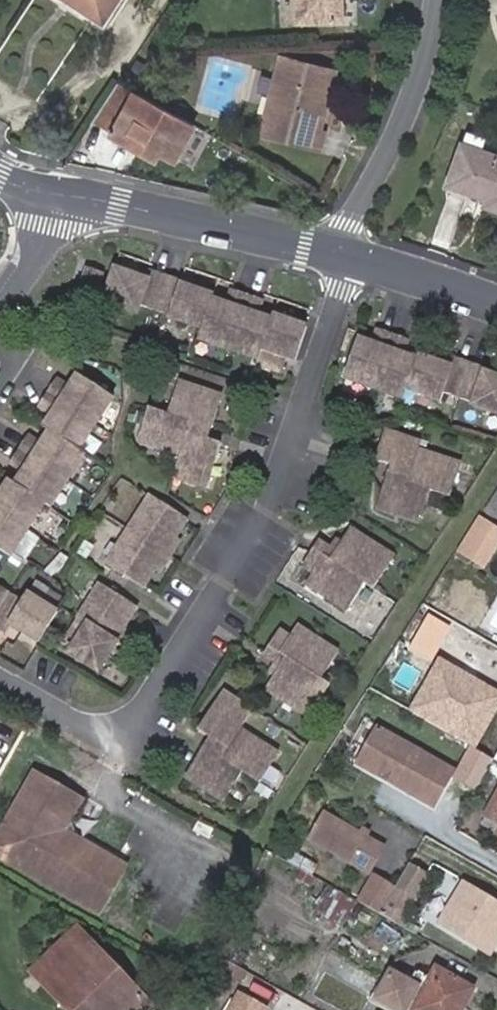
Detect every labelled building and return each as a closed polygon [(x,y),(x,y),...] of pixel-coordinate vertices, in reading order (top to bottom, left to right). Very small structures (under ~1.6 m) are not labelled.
[(97,35),(120,0),(46,0),(97,35)] [(294,27),(339,25),(339,0),(293,0),(294,27)] [(278,63),(268,101),(278,104),(269,141),(319,153),(323,135),(319,134),(333,76),(278,63)] [(136,97),(120,88),(74,153),(99,167),(112,142),(136,97)] [(149,124),(160,108),(136,97),(112,142),(129,152),(149,124)] [(278,104),(268,101),(259,138),(269,141),(278,104)] [(176,129),(182,121),(160,108),(149,124),(159,131),(165,122),(176,129)] [(195,128),(182,121),(176,129),(169,139),(158,132),(159,131),(149,124),(129,152),(133,153),(140,139),(163,149),(159,157),(177,165),(195,128)] [(169,139),(176,129),(165,122),(159,131),(158,132),(169,139)] [(496,218),(496,164),(484,160),(488,146),(466,139),(448,192),(485,205),(483,213),(496,218)] [(86,273),(101,278),(104,268),(79,259),(71,283),(81,287),(86,273)] [(289,363),(291,364),(304,327),(271,316),(270,320),(254,314),(260,300),(231,290),(226,305),(211,300),(213,296),(179,284),(180,282),(151,271),(148,281),(113,269),(101,304),(137,316),(140,307),(167,317),(166,319),(200,333),(197,341),(255,363),(254,368),(284,379),(289,363)] [(96,291),(101,278),(86,273),(81,287),(96,291)] [(304,327),(291,364),(292,364),(305,328),(304,327)] [(401,354),(407,340),(376,329),(371,344),(357,339),(343,382),(401,402),(405,392),(439,404),(442,394),(469,403),(467,407),(496,418),(496,379),(479,372),(480,370),(452,359),(450,368),(417,356),(416,359),(401,354)] [(0,489),(0,551),(9,556),(15,547),(37,513),(43,504),(49,507),(84,455),(78,451),(103,413),(112,399),(74,374),(66,388),(54,381),(48,390),(37,407),(48,414),(40,428),(45,431),(36,445),(25,438),(8,464),(20,471),(12,483),(6,480),(0,489)] [(204,491),(215,459),(219,448),(205,443),(186,437),(190,426),(209,432),(214,417),(221,397),(178,382),(172,399),(166,418),(147,411),(141,429),(136,444),(178,458),(170,480),(204,491)] [(186,437),(205,443),(209,432),(190,426),(186,437)] [(426,485),(450,492),(458,465),(417,451),(420,444),(384,431),(374,459),(390,466),(409,473),(406,480),(426,485)] [(390,466),(387,474),(400,478),(406,480),(409,473),(390,466)] [(448,498),(450,492),(426,485),(406,480),(406,481),(387,474),(375,510),(418,526),(428,491),(448,498)] [(482,511),(496,520),(496,518),(496,487),(482,511)] [(147,494),(110,553),(103,563),(143,588),(151,575),(154,571),(159,574),(179,541),(174,538),(186,519),(147,494)] [(476,520),(453,554),(481,572),(496,547),(496,533),(476,520)] [(333,551),(327,547),(317,541),(300,567),(310,573),(302,585),(344,610),(362,582),(371,588),(392,555),(348,528),(340,540),(333,551)] [(334,536),(327,547),(333,551),(340,540),(334,536)] [(83,559),(91,546),(82,540),(74,553),(83,559)] [(455,573),(437,598),(474,624),(492,599),(455,573)] [(125,626),(134,610),(136,608),(96,583),(92,588),(75,614),(84,620),(81,626),(64,653),(96,673),(117,641),(121,643),(130,629),(125,626)] [(1,630),(5,623),(36,642),(56,611),(25,592),(19,601),(0,589),(0,629),(1,630)] [(84,620),(75,614),(71,620),(81,626),(84,620)] [(424,618),(410,640),(429,651),(442,629),(424,618)] [(277,666),(272,675),(271,675),(263,689),(272,696),(306,718),(326,685),(317,679),(336,650),(294,625),(287,636),(277,630),(261,655),(271,662),(277,666)] [(445,631),(437,645),(446,651),(455,636),(445,631)] [(429,651),(410,640),(401,654),(420,666),(429,651)] [(265,672),(269,674),(271,675),(272,675),(277,666),(271,662),(265,672)] [(408,714),(470,749),(496,701),(496,698),(437,664),(408,714)] [(182,777),(200,787),(211,794),(221,800),(239,771),(248,777),(257,782),(275,752),(259,741),(238,728),(251,709),(221,689),(195,730),(207,737),(226,748),(220,758),(201,746),(182,777)] [(447,770),(372,728),(352,763),(377,777),(379,772),(388,777),(390,784),(427,805),(447,770)] [(226,748),(207,737),(201,746),(220,758),(226,748)] [(488,760),(471,750),(457,776),(474,786),(488,760)] [(0,824),(0,860),(97,916),(125,865),(71,833),(72,829),(70,824),(67,822),(80,798),(31,770),(0,824)] [(211,794),(200,787),(221,800),(211,794)] [(480,818),(482,819),(478,825),(491,832),(496,822),(496,790),(480,818)] [(379,847),(318,813),(304,839),(364,873),(379,847)] [(491,832),(487,839),(496,845),(496,822),(491,832)] [(474,858),(476,858),(483,846),(481,845),(474,858)] [(476,858),(496,869),(496,853),(483,846),(476,858)] [(284,850),(279,860),(299,871),(301,872),(306,862),(284,850)] [(375,914),(390,888),(368,875),(353,901),(375,914)] [(496,931),(496,909),(455,885),(432,926),(483,955),(496,931)] [(392,924),(407,898),(390,887),(390,888),(375,914),(392,924)] [(309,909),(337,926),(349,906),(326,891),(321,899),(317,896),(309,909)] [(78,958),(93,944),(79,929),(64,944),(78,958)] [(93,944),(78,958),(64,944),(34,972),(57,997),(64,991),(82,1009),(149,1009),(152,1008),(93,944)] [(413,975),(395,1009),(456,1009),(467,989),(430,969),(423,982),(413,975)] [(413,975),(410,974),(404,984),(385,974),(369,1003),(384,1009),(395,1009),(413,975)] [(264,1005),(237,990),(226,1009),(261,1009),(264,1005)] [(64,991),(57,997),(69,1009),(82,1009),(64,991)]
